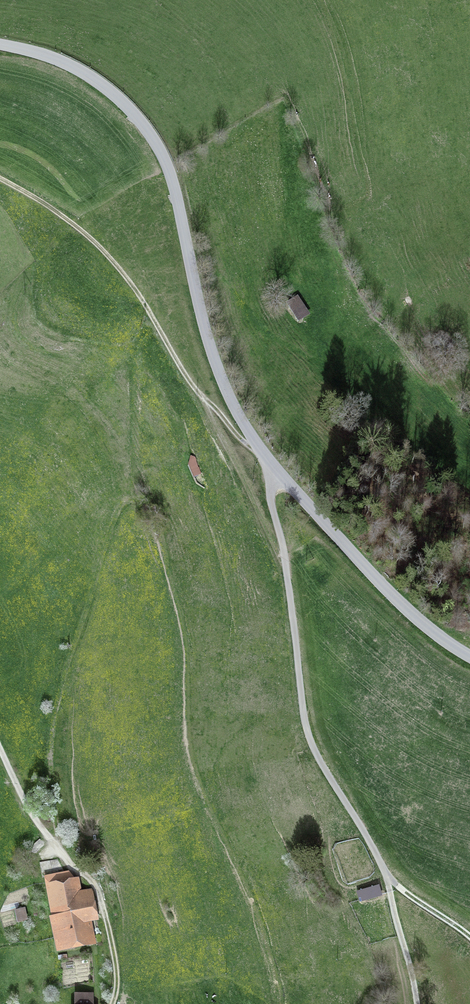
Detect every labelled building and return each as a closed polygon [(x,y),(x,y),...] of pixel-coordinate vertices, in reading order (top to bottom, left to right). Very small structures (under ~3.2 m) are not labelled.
[(288,304),(299,319),(308,313),(298,298),(288,304)] [(432,348),(438,355),(445,349),(438,342),(432,348)] [(77,898),(74,882),(70,871),(44,876),(52,916),(49,917),(55,946),(89,940),(85,920),(83,920),(78,897),(77,898)] [(359,892),(361,900),(380,894),(378,887),(359,892)] [(26,905),(17,907),(19,919),(28,917),(26,905)]
